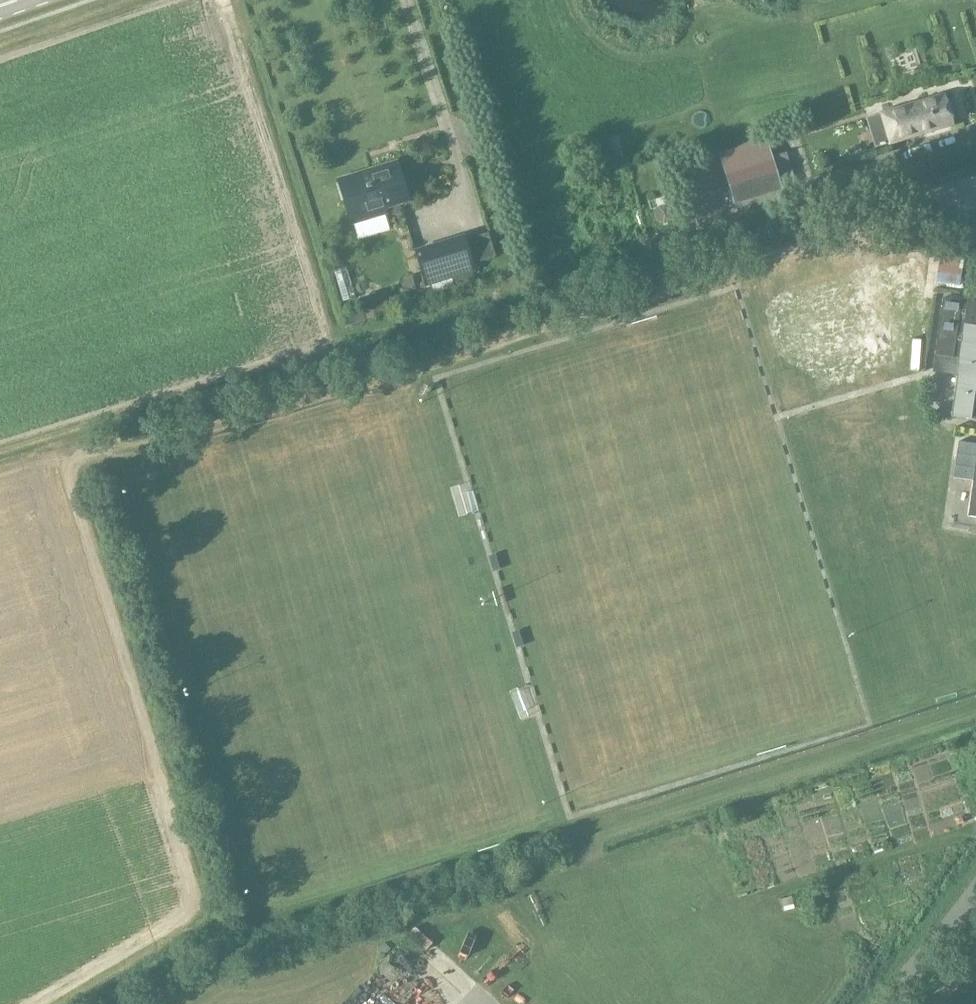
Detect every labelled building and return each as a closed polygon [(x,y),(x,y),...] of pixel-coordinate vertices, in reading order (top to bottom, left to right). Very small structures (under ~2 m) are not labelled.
[(918,134),(918,132),(952,121),(944,96),(913,106),(912,104),(882,113),(891,142),(918,134)] [(780,186),(771,155),(725,169),(734,200),(780,186)] [(337,184),(342,198),(345,197),(358,239),(388,230),(381,207),(405,200),(396,169),(368,178),(366,171),(339,179),(341,183),(337,184)] [(413,250),(425,287),(475,272),(464,234),(413,250)] [(950,416),(975,420),(975,295),(968,294),(967,301),(942,297),(934,354),(952,357),(952,355),(959,356),(950,416)] [(382,315),(379,304),(363,309),(366,320),(382,315)] [(957,441),(952,478),(972,481),(967,516),(975,518),(975,444),(957,441)] [(459,947),(468,955),(487,935),(477,927),(459,947)]
